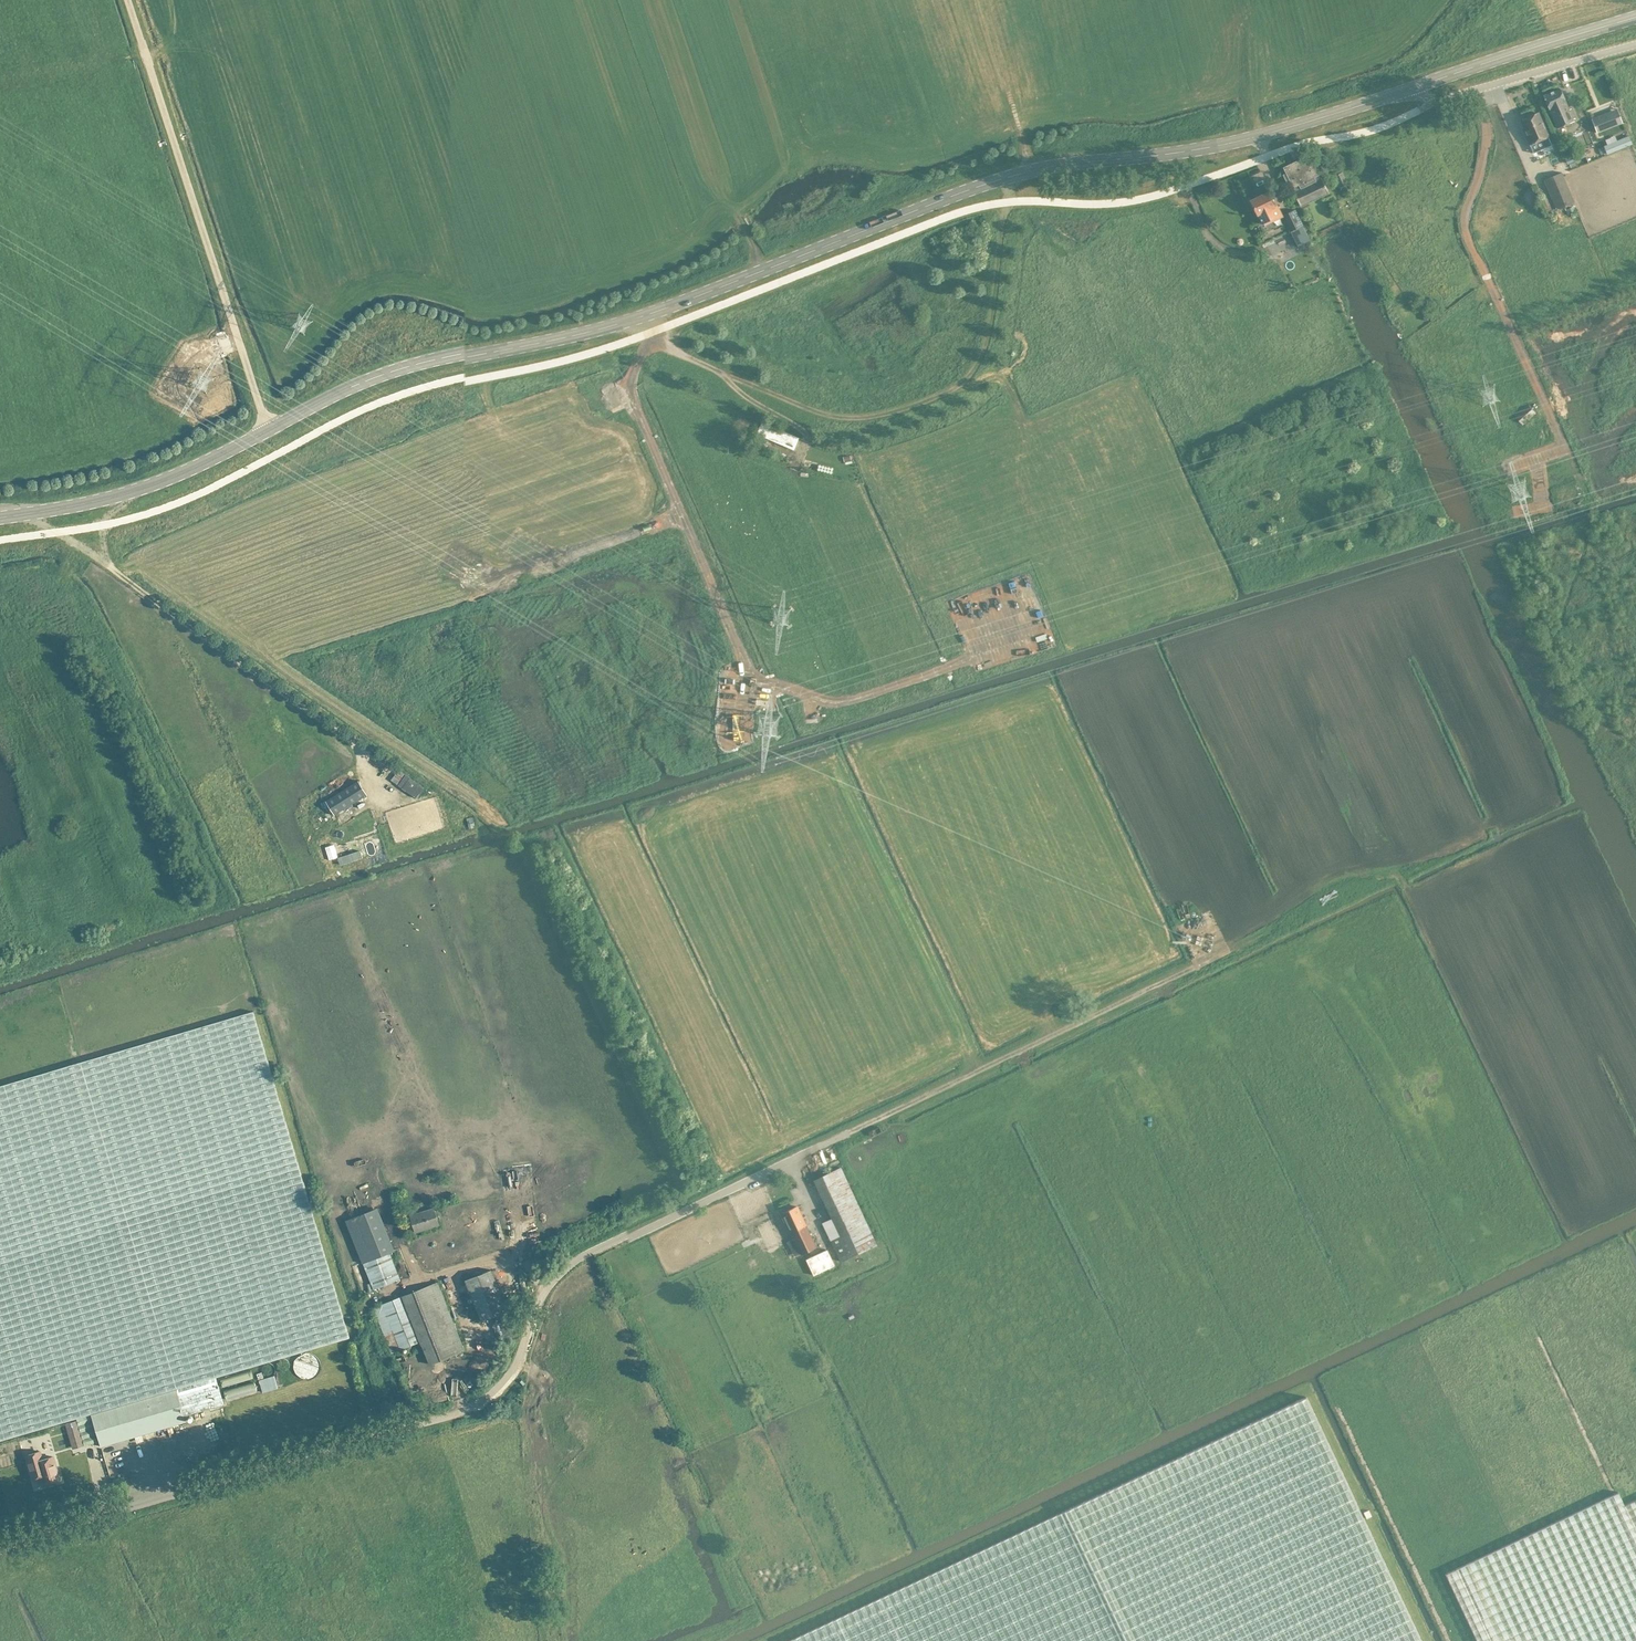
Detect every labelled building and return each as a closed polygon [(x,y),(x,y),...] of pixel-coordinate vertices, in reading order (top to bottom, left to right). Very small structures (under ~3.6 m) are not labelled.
[(1563,122),(1576,116),(1572,104),(1568,105),(1560,84),(1543,91),(1549,105),(1553,113),(1557,124),(1563,122)] [(1622,118),(1618,108),(1616,105),(1592,115),(1593,118),(1597,128),(1622,118)] [(1538,108),(1520,116),(1526,128),(1524,129),(1529,140),(1548,132),(1538,108)] [(1607,148),(1632,138),(1629,130),(1604,140),(1607,148)] [(1548,132),(1529,140),(1533,149),(1552,141),(1548,132)] [(1569,159),(1584,153),(1581,146),(1566,152),(1569,159)] [(1320,192),(1328,188),(1321,173),(1320,174),(1309,151),(1284,163),(1286,169),(1283,171),(1286,177),(1290,176),(1295,186),(1293,187),(1300,202),(1308,197),(1320,192)] [(1342,168),(1341,168),(1333,172),(1339,184),(1348,180),(1342,168)] [(1574,199),(1561,168),(1544,175),(1557,206),(1574,199)] [(1273,213),(1280,210),(1276,202),(1274,202),(1267,188),(1250,196),(1257,211),(1262,219),(1273,213)] [(1289,226),(1302,220),(1294,204),(1281,211),(1289,226)] [(1535,414),(1529,402),(1513,409),(1522,430),(1539,424),(1535,414)] [(357,780),(325,801),(334,816),(366,795),(357,780)] [(430,795),(433,791),(425,784),(422,789),(430,795)] [(349,813),(354,821),(364,814),(359,807),(349,813)] [(0,1086),(0,1441),(91,1414),(100,1447),(186,1422),(184,1416),(223,1405),(215,1377),(349,1338),(253,1012),(0,1086)] [(826,1159),(837,1156),(834,1142),(823,1145),(826,1159)] [(825,1265),(841,1258),(877,1241),(841,1164),(814,1176),(840,1232),(831,1237),(815,1245),(825,1265)] [(801,1251),(817,1243),(797,1202),(782,1210),(801,1251)] [(439,1225),(433,1209),(417,1214),(416,1212),(409,1214),(415,1232),(439,1225)] [(400,1280),(389,1253),(373,1212),(347,1222),(373,1290),(400,1280)] [(438,1270),(448,1267),(446,1258),(435,1260),(438,1270)] [(465,1280),(481,1321),(507,1311),(491,1270),(465,1280)] [(430,1365),(464,1351),(437,1283),(374,1308),(392,1354),(421,1342),(430,1365)] [(1320,1372),(1330,1393),(1340,1389),(1330,1367),(1320,1372)] [(1306,1392),(1065,1507),(780,1640),(1424,1640),(1306,1392)] [(32,1479),(40,1477),(43,1486),(60,1481),(53,1457),(42,1460),(40,1451),(25,1456),(32,1479)] [(1624,1501),(1618,1488),(1446,1569),(1480,1640),(1635,1640),(1635,1495),(1624,1501)]
